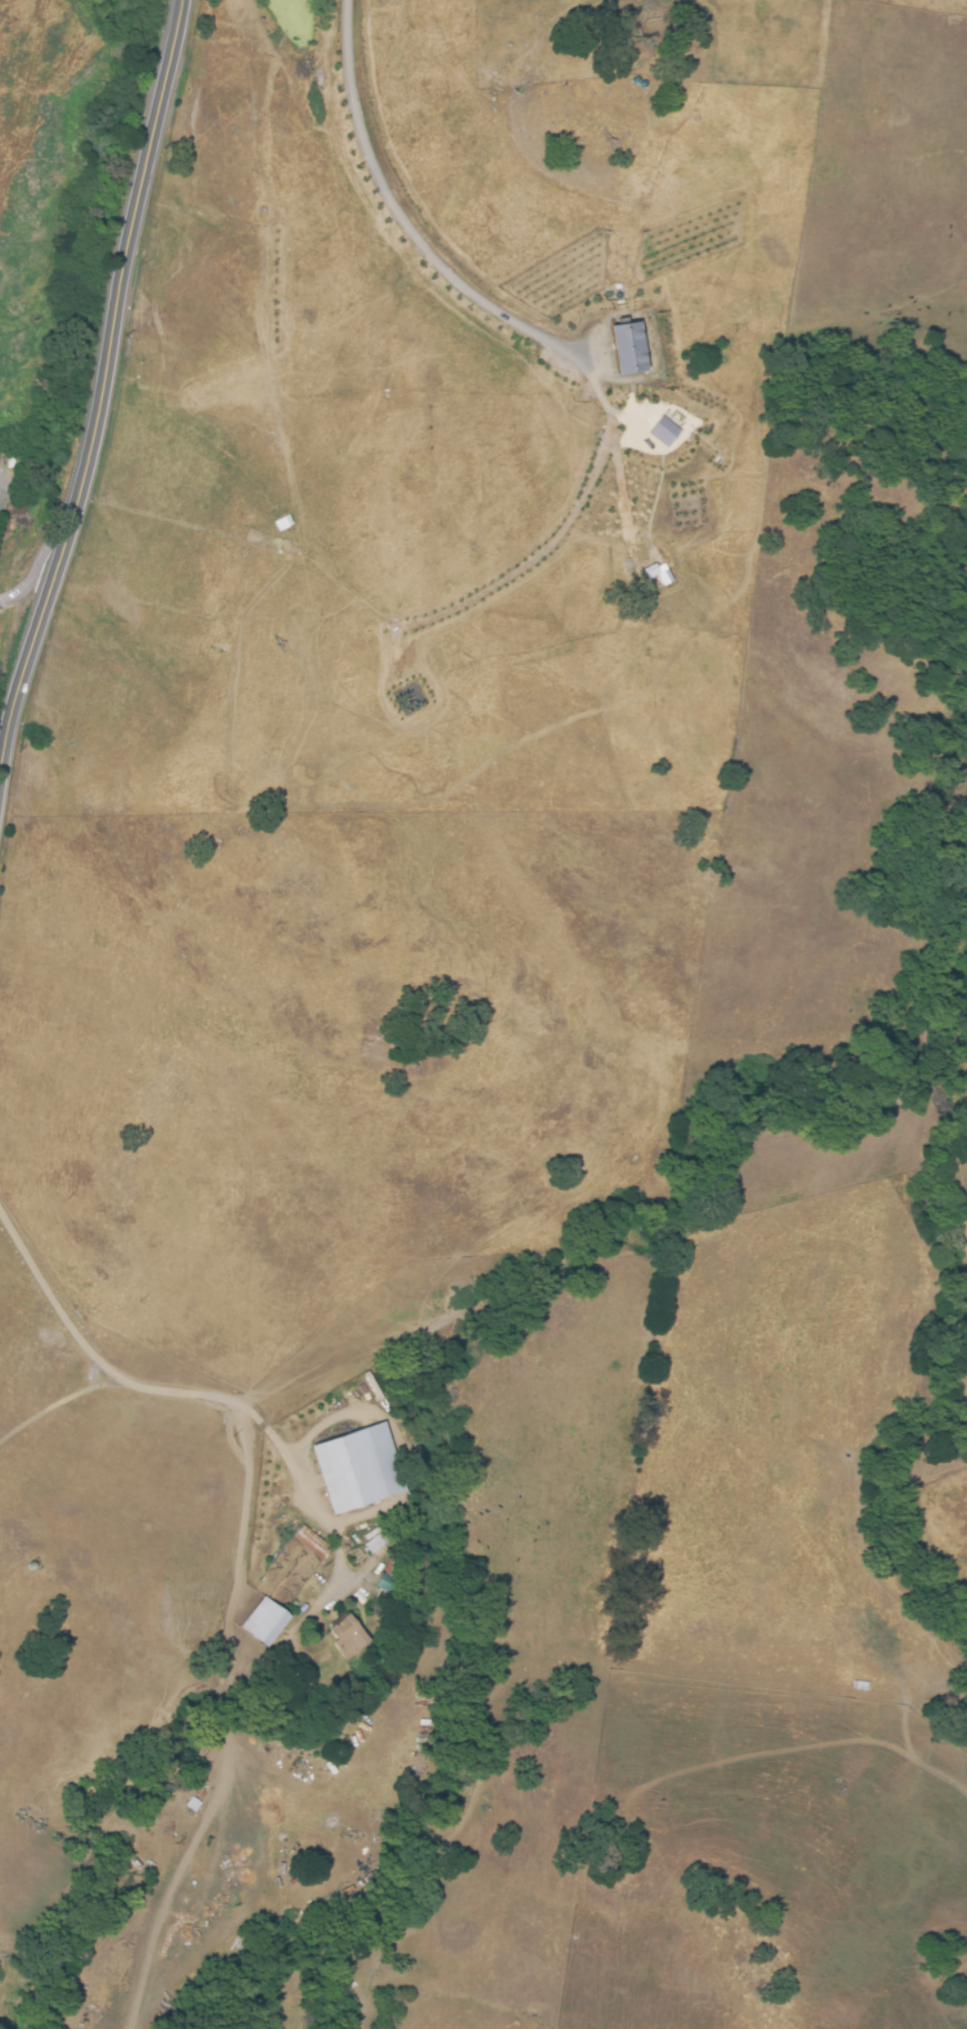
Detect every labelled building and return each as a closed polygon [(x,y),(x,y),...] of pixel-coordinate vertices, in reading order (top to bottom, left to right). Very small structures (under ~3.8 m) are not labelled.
[(614,324),(646,320),(651,367),(620,370),(614,324)] [(681,429),(659,417),(648,435),(670,448),(681,429)] [(664,561),(645,570),(649,579),(658,575),(664,586),(673,581),(664,561)] [(313,1445),(333,1515),(406,1495),(386,1425),(313,1445)] [(326,1554),(317,1547),(321,1542),(303,1526),(293,1537),(321,1560),(326,1554)] [(241,1629),(270,1648),(291,1615),(262,1596),(241,1629)] [(347,1661),(372,1641),(350,1614),(330,1630),(338,1641),(334,1644),(347,1661)]
